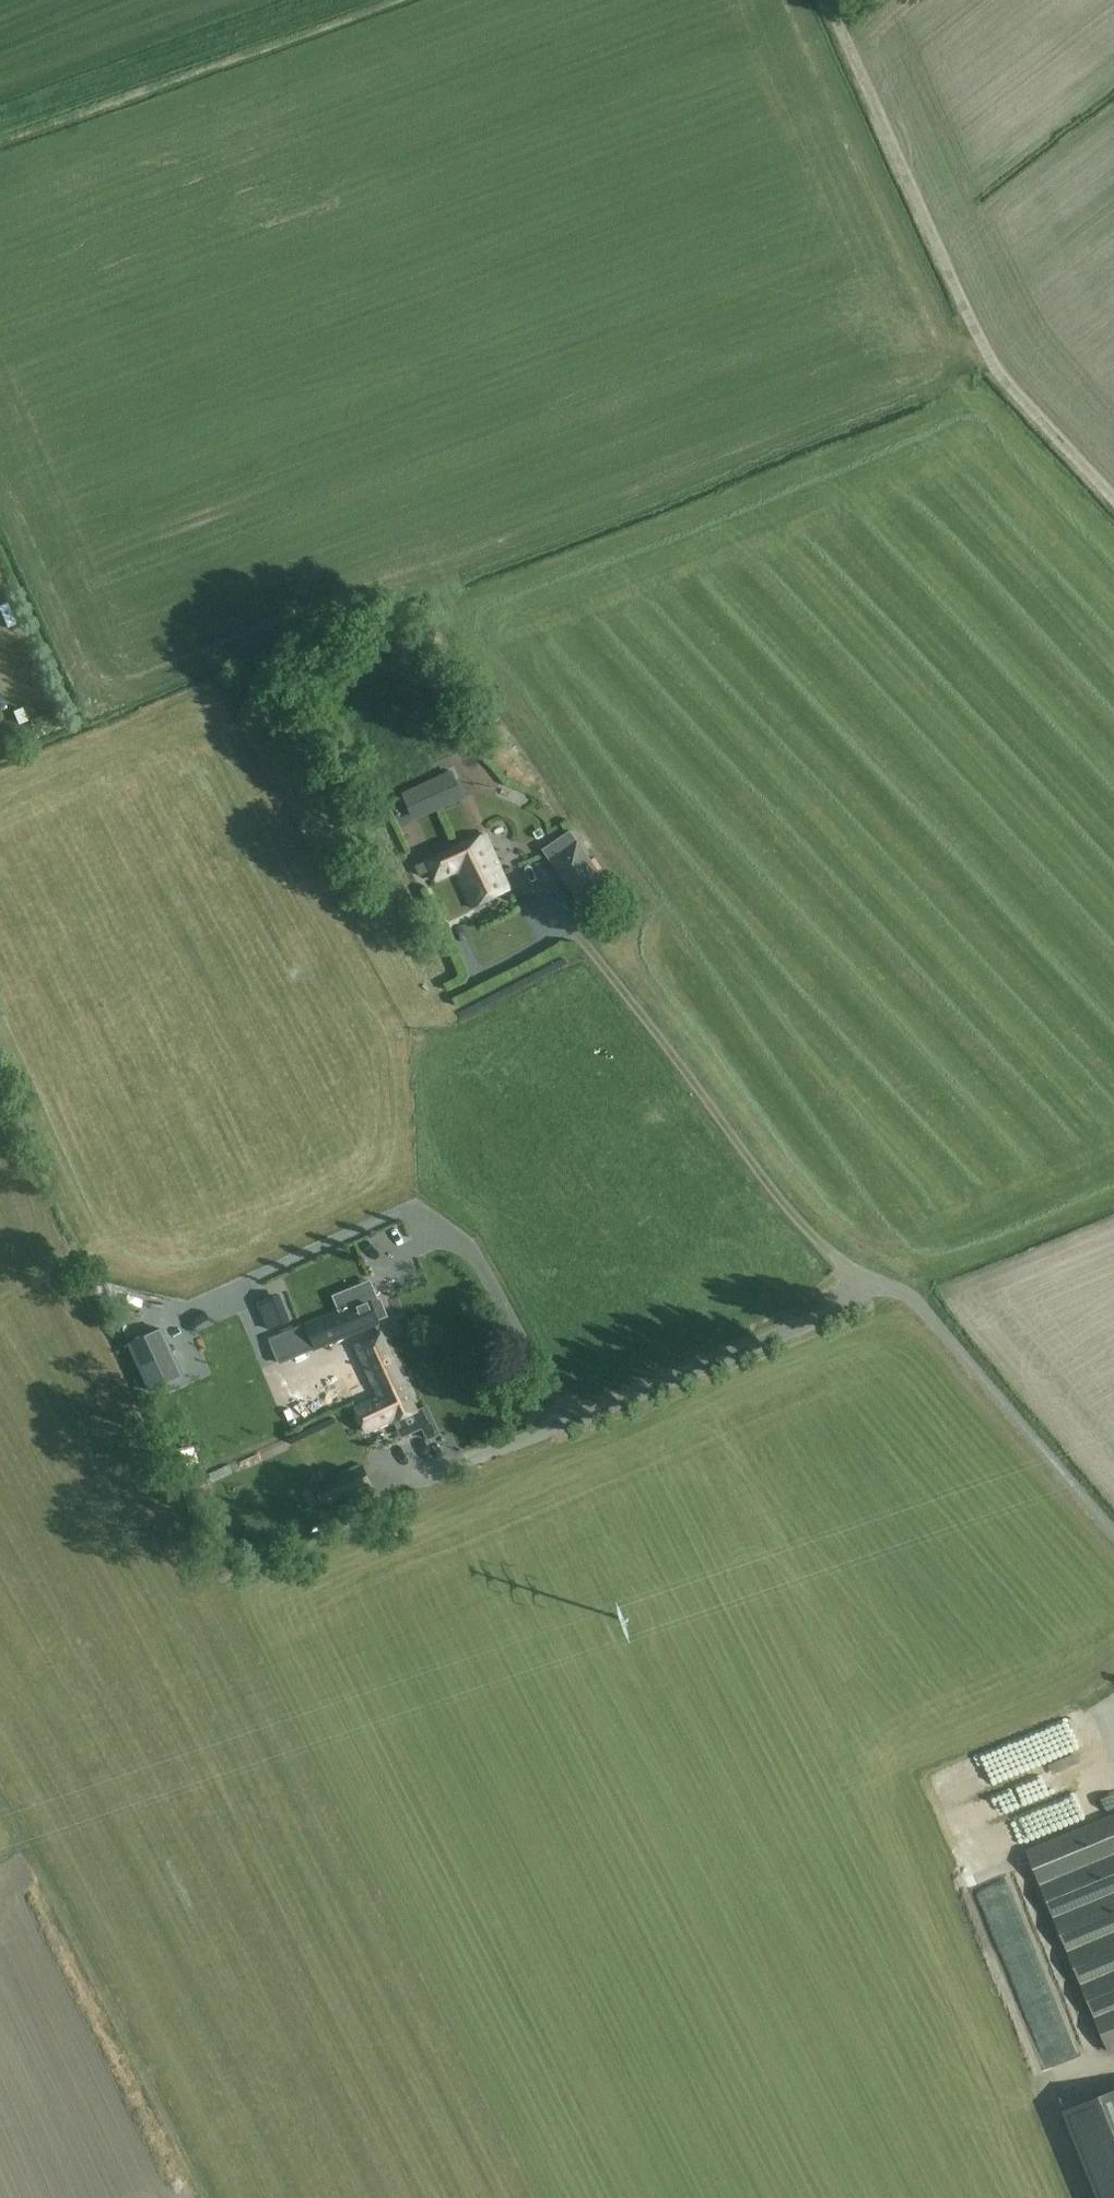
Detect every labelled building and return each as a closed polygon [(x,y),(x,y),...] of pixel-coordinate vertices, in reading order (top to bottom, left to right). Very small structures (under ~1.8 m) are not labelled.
[(413,817),(462,795),(452,773),(403,795),(413,817)] [(487,835),(421,865),(425,874),(432,871),(437,882),(456,873),(472,908),(511,890),(487,835)] [(549,858),(582,907),(611,887),(578,839),(549,858)] [(287,1322),(276,1295),(259,1303),(270,1329),(287,1322)] [(316,1348),(381,1322),(379,1318),(388,1314),(381,1296),(379,1297),(372,1300),(371,1297),(339,1309),(323,1316),(305,1323),(316,1348)] [(184,1376),(163,1327),(129,1342),(151,1391),(184,1376)] [(378,1393),(404,1381),(382,1333),(356,1345),(378,1393)] [(378,1393),(353,1404),(366,1432),(390,1421),(391,1423),(394,1422),(401,1437),(422,1428),(427,1439),(439,1434),(426,1406),(418,1410),(404,1381),(378,1393)] [(336,1477),(322,1484),(331,1502),(346,1495),(370,1484),(361,1465),(336,1477)] [(1108,2049),(1113,2047),(1113,1812),(1025,1849),(1108,2049)] [(1072,2050),(1045,2061),(1052,2077),(1079,2066),(1072,2050)] [(1071,2111),(1107,2197),(1113,2197),(1113,2093),(1071,2111)]
